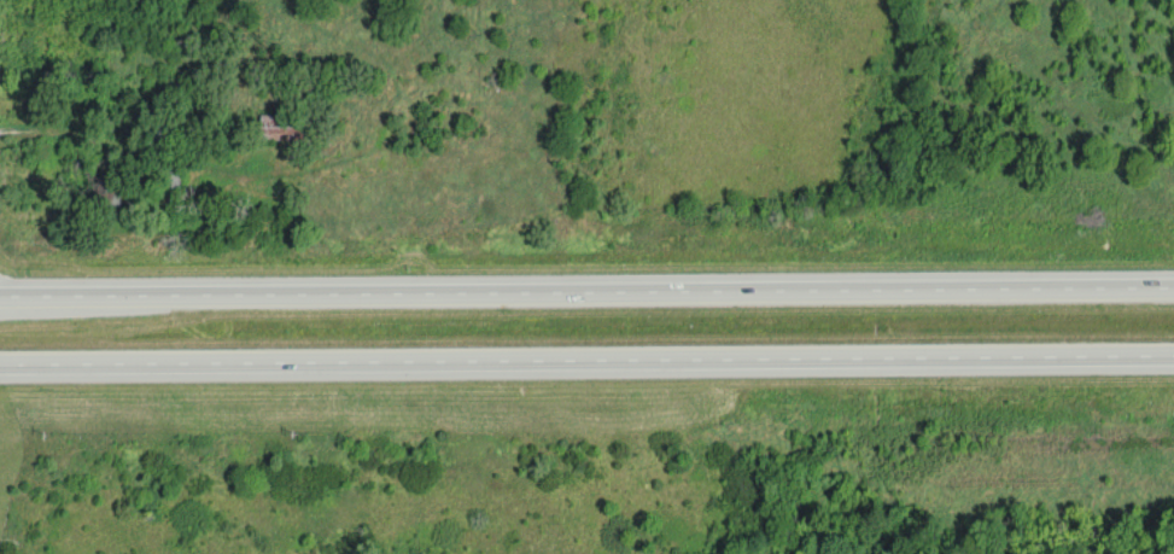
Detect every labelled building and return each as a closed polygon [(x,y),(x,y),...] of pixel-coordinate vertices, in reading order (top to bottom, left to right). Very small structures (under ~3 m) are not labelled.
[(306,141),(306,115),(258,115),(258,141),(306,141)] [(119,179),(94,179),(94,204),(119,204),(119,179)]
